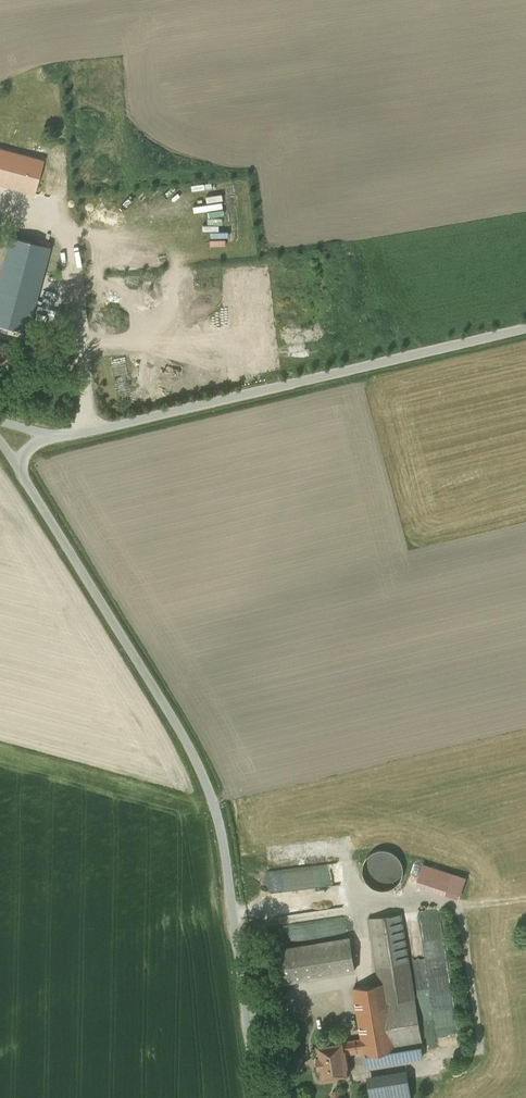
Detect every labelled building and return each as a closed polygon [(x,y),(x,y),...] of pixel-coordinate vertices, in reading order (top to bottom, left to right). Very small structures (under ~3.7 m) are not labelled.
[(0,149),(0,185),(34,194),(43,161),(11,152),(0,149)] [(10,236),(0,273),(0,325),(28,332),(50,247),(10,236)] [(0,349),(0,363),(8,365),(11,351),(0,349)] [(369,855),(365,860),(363,867),(363,873),(366,880),(370,885),(376,888),(382,890),(389,889),(395,886),(400,881),(403,875),(403,869),(402,862),(399,857),(394,852),(388,850),(381,849),(375,851),(369,855)] [(459,899),(467,877),(422,862),(415,884),(459,899)] [(385,983),(395,1049),(421,1045),(422,1045),(401,913),(369,918),(377,967),(382,966),(385,983)] [(294,948),(279,950),(284,982),(357,971),(352,939),(294,948)] [(362,1039),(365,1054),(366,1054),(395,1049),(385,983),(354,988),(362,1039)] [(362,1039),(345,1041),(347,1054),(356,1052),(357,1055),(365,1054),(362,1039)] [(351,1073),(347,1054),(345,1041),(345,1040),(317,1045),(322,1078),(351,1073)] [(395,1049),(366,1054),(367,1066),(423,1057),(421,1045),(395,1049)] [(367,1077),(371,1097),(412,1097),(407,1070),(367,1077)]
